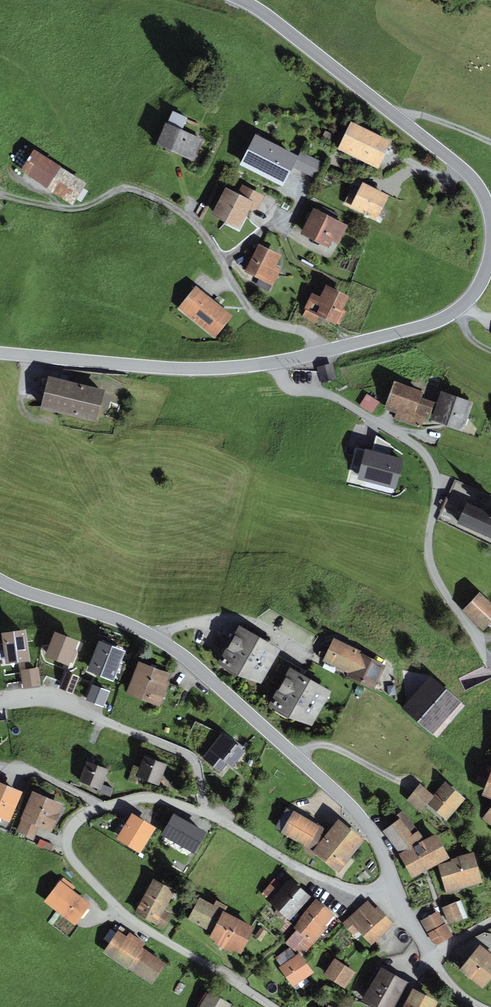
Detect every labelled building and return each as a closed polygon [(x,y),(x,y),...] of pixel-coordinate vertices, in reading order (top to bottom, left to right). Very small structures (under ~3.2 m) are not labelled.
[(173,113),(158,146),(196,162),(205,141),(185,132),(190,120),(173,113)] [(396,144),(354,123),(341,151),(382,171),(396,144)] [(300,159),(256,139),(244,165),(283,183),(292,164),(316,176),(322,164),(302,154),(300,159)] [(88,185),(37,152),(23,174),(74,207),(88,185)] [(361,195),(352,191),(345,205),(381,223),(394,198),(367,184),(361,195)] [(242,197),(228,189),(214,216),(242,231),(252,211),(259,214),(267,198),(247,187),(242,197)] [(351,228),(316,210),(303,235),(330,249),(333,243),(341,247),(351,228)] [(284,257),(260,246),(247,275),(275,288),(283,273),(277,271),(284,257)] [(323,298),(314,293),(306,310),(339,326),(352,298),(328,287),(323,298)] [(234,318),(198,288),(181,310),(216,339),(234,318)] [(332,365),(319,369),(323,381),(335,378),(332,365)] [(109,392),(50,378),(42,409),(102,423),(109,392)] [(425,391),(397,382),(388,410),(398,413),(397,420),(426,430),(435,403),(423,398),(425,391)] [(475,405),(444,394),(434,421),(465,432),(475,405)] [(380,402),(369,395),(362,406),(374,413),(380,402)] [(407,460),(370,450),(364,470),(372,472),(371,476),(374,484),(397,491),(407,460)] [(468,504),(459,523),(490,538),(490,515),(468,504)] [(466,613),(486,633),(490,628),(490,605),(482,596),(466,613)] [(25,629),(1,633),(6,665),(30,661),(25,629)] [(284,652),(242,630),(222,666),(264,689),(284,652)] [(79,641),(54,631),(45,656),(69,666),(79,641)] [(389,666),(337,641),(326,662),(353,675),(352,678),(377,690),(389,666)] [(123,652),(100,643),(90,670),(113,679),(123,652)] [(174,677),(140,663),(128,694),(163,708),(174,677)] [(38,668),(21,670),(23,688),(41,686),(38,668)] [(335,694),(292,671),(272,707),(315,730),(335,694)] [(80,678),(66,672),(59,689),(73,694),(80,678)] [(461,703),(430,676),(402,708),(433,735),(461,703)] [(108,692),(93,686),(88,699),(103,705),(108,692)] [(247,753),(224,735),(205,758),(222,771),(229,763),(235,767),(247,753)] [(170,766),(148,758),(140,780),(163,788),(170,766)] [(112,772),(90,763),(81,784),(104,793),(112,772)] [(0,782),(0,818),(12,823),(25,793),(0,782)] [(425,785),(410,803),(437,825),(444,817),(450,822),(468,800),(448,783),(437,796),(425,785)] [(66,807),(34,794),(19,833),(37,840),(41,829),(55,834),(66,807)] [(324,829),(296,813),(284,834),(312,850),(324,829)] [(154,830),(133,817),(119,840),(140,853),(154,830)] [(205,834),(175,817),(164,835),(194,852),(205,834)] [(410,817),(387,833),(401,854),(424,837),(410,817)] [(341,822),(316,853),(341,873),(366,843),(341,822)] [(440,836),(401,856),(413,879),(452,859),(440,836)] [(477,857),(441,867),(449,894),(485,883),(477,857)] [(314,901),(293,880),(272,903),(293,923),(314,901)] [(177,894),(156,883),(138,917),(168,932),(175,918),(167,914),(177,894)] [(82,924),(94,907),(62,886),(51,903),(82,924)] [(224,911),(201,899),(191,921),(214,932),(224,911)] [(463,902),(446,909),(452,925),(469,919),(463,902)] [(338,919),(319,903),(296,929),(299,932),(288,945),(303,959),(338,919)] [(377,913),(369,903),(343,925),(354,938),(360,933),(372,947),(396,927),(381,910),(377,913)] [(257,929),(226,914),(212,941),(243,956),(257,929)] [(441,914),(424,923),(437,947),(454,938),(441,914)] [(169,964),(121,932),(106,955),(154,987),(169,964)] [(483,947),(462,972),(485,991),(490,984),(490,954),(483,947)] [(301,956),(281,970),(294,988),(314,975),(301,956)] [(357,974),(336,961),(326,977),(346,990),(357,974)] [(384,970),(366,1002),(374,1006),(400,1006),(412,985),(384,970)] [(415,992),(408,1006),(438,1006),(439,1005),(415,992)] [(213,993),(204,1006),(234,1006),(213,993)]
